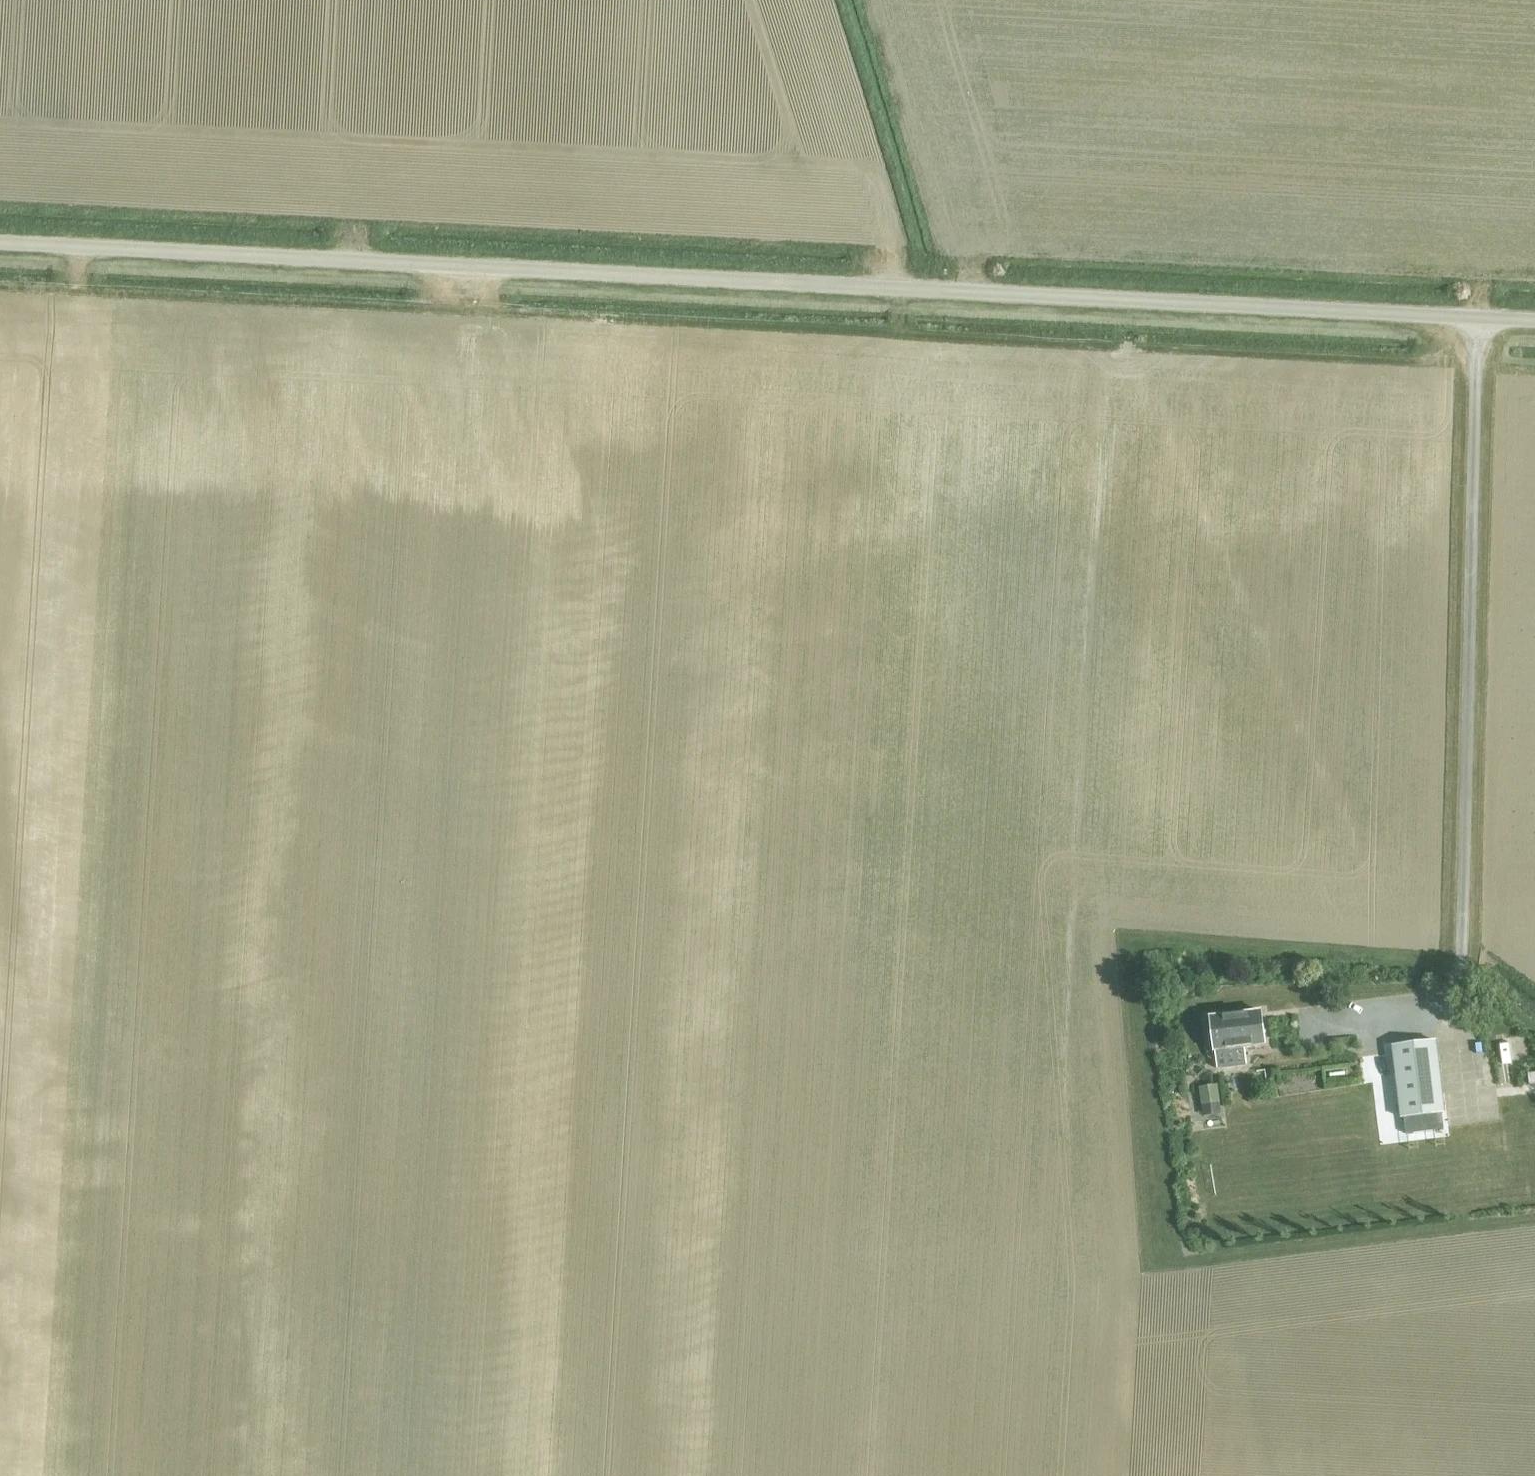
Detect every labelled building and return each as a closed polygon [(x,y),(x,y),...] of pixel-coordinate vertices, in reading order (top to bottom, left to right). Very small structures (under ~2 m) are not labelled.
[(1215,1053),(1223,1052),(1229,1051),(1230,1056),(1244,1054),(1244,1049),(1266,1047),(1262,1012),(1211,1018),(1215,1053)] [(1517,1035),(1509,1036),(1511,1058),(1520,1057),(1517,1035)] [(1393,1047),(1401,1119),(1445,1113),(1436,1042),(1393,1047)] [(1410,1121),(1411,1137),(1450,1136),(1449,1120),(1410,1121)]
